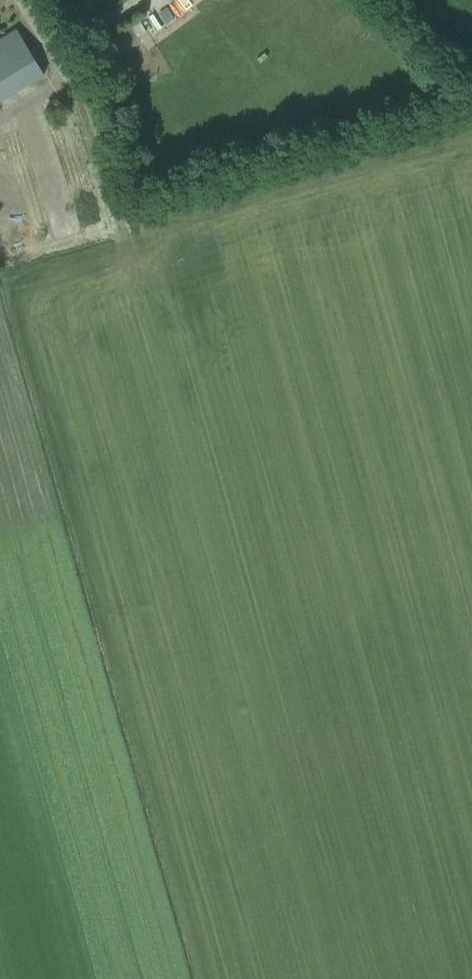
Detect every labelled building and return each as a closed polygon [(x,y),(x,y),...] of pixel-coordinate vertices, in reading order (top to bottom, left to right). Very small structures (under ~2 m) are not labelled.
[(140,22),(132,27),(138,36),(146,31),(140,22)] [(25,46),(14,29),(0,38),(0,104),(44,78),(25,46)]
